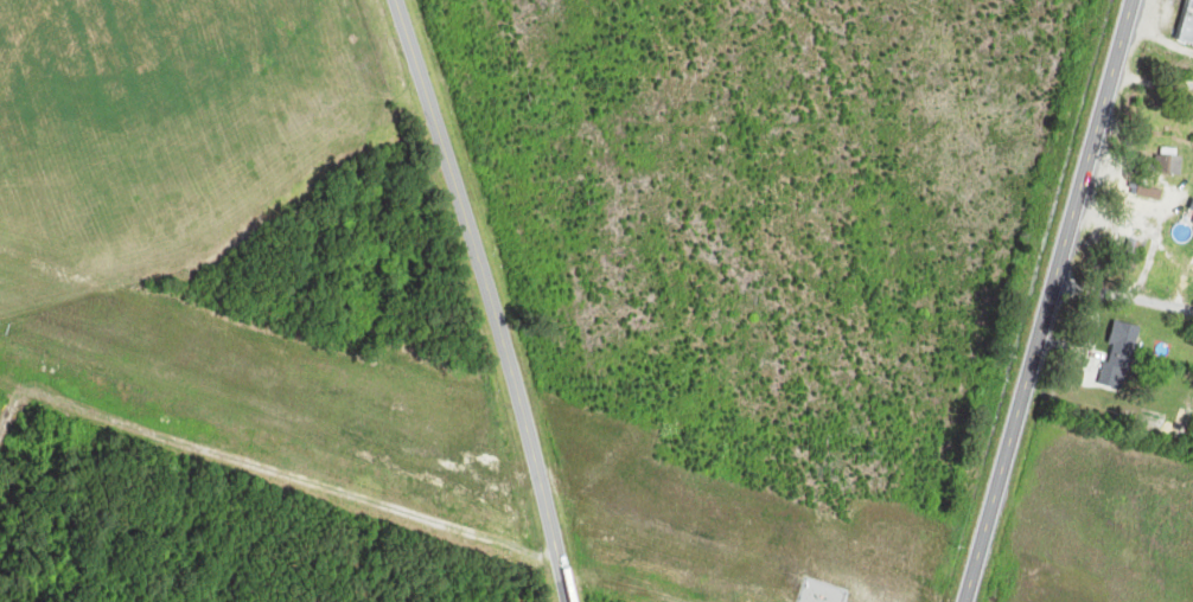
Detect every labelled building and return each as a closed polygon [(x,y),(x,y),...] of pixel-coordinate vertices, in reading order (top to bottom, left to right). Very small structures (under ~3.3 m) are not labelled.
[(1184,43),(1192,45),(1192,3),(1184,43)] [(1162,175),(1183,175),(1183,152),(1162,152),(1162,175)] [(1103,385),(1128,389),(1140,325),(1115,320),(1103,385)]
